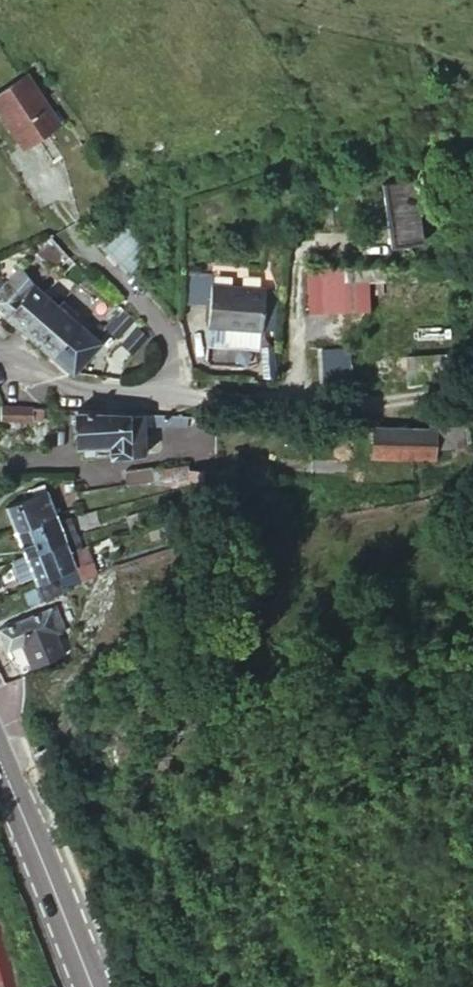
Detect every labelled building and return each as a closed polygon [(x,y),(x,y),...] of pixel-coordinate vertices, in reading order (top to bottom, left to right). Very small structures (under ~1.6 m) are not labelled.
[(23,145),(58,124),(27,75),(0,92),(0,110),(23,145)] [(417,178),(384,182),(387,208),(391,245),(425,241),(417,178)] [(122,212),(99,232),(110,244),(132,223),(122,212)] [(132,223),(110,244),(128,264),(151,243),(132,223)] [(309,268),(310,311),(451,307),(450,264),(309,268)] [(267,285),(213,280),(209,325),(263,331),(267,285)] [(73,370),(100,342),(89,333),(51,300),(32,283),(21,296),(5,315),(29,334),(62,360),(73,370)] [(4,284),(0,286),(0,311),(5,315),(21,296),(9,286),(5,287),(4,284)] [(115,333),(132,317),(128,313),(121,309),(106,324),(115,333)] [(120,337),(133,349),(144,339),(130,326),(120,337)] [(324,358),(351,356),(350,342),(323,344),(324,358)] [(409,351),(379,351),(379,377),(409,377),(409,351)] [(456,351),(410,351),(410,377),(456,377),(456,351)] [(324,358),(326,372),(353,370),(351,356),(324,358)] [(353,370),(326,372),(327,384),(353,382),(353,370)] [(33,405),(28,405),(16,404),(2,404),(3,416),(33,419),(33,405)] [(169,425),(170,412),(131,410),(78,408),(78,443),(84,444),(83,454),(143,453),(144,424),(169,425)] [(378,453),(418,455),(439,456),(439,443),(465,440),(463,422),(438,424),(438,427),(378,423),(378,453)] [(158,468),(159,481),(192,478),(190,471),(189,466),(158,468)] [(128,470),(129,485),(152,481),(152,467),(128,470)] [(190,471),(192,478),(194,487),(197,498),(221,496),(219,470),(190,471)] [(7,506),(17,532),(38,525),(43,536),(62,530),(59,522),(48,491),(7,506)] [(84,547),(74,517),(59,522),(62,530),(43,536),(47,546),(52,558),(71,552),(84,547)] [(17,532),(25,555),(47,546),(43,536),(38,525),(17,532)] [(81,580),(71,552),(52,558),(47,546),(25,555),(26,557),(36,584),(46,581),(50,591),(81,580)] [(7,648),(22,643),(31,667),(66,655),(58,635),(68,631),(57,605),(0,626),(0,631),(7,648)] [(0,922),(0,986),(19,986),(0,922)]
